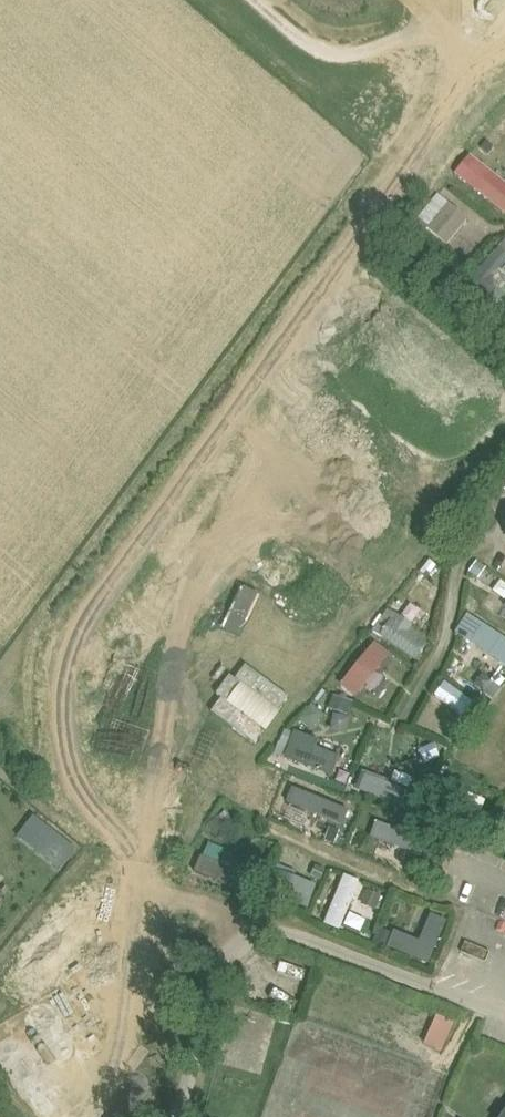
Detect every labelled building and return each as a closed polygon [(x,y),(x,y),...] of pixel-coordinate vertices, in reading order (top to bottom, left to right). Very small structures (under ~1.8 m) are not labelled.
[(428,228),(429,227),(418,217),(406,231),(418,241),(428,228)] [(466,284),(492,309),(504,295),(504,277),(500,272),(504,266),(504,241),(466,284)] [(451,305),(464,316),(474,304),(461,293),(451,305)] [(497,324),(504,314),(504,311),(499,306),(489,318),(497,324)] [(436,567),(429,561),(421,571),(428,577),(436,567)] [(469,572),(479,579),(487,567),(477,561),(469,572)] [(494,588),(504,600),(504,579),(504,578),(494,588)] [(396,613),(380,635),(416,661),(428,644),(409,631),(413,626),(396,613)] [(466,615),(455,635),(504,660),(504,635),(466,615)] [(375,639),(342,685),(360,698),(393,652),(375,639)] [(211,712),(255,744),(289,697),(246,665),(235,679),(230,675),(216,695),(221,698),(211,712)] [(464,715),(475,699),(446,680),(435,695),(464,715)] [(483,692),(492,700),(502,688),(493,681),(483,692)] [(333,695),(329,708),(349,715),(353,702),(333,695)] [(312,729),(324,714),(312,704),(300,719),(312,729)] [(285,729),(280,742),(287,744),(292,732),(285,729)] [(291,755),(289,760),(331,776),(338,760),(315,751),(311,750),(315,739),(294,732),(286,753),(291,755)] [(434,743),(419,751),(425,764),(440,756),(434,743)] [(360,790),(403,804),(409,786),(366,771),(360,790)] [(441,778),(429,773),(423,786),(435,791),(441,778)] [(61,869),(78,847),(35,813),(17,834),(61,869)] [(383,832),(411,844),(419,824),(390,813),(383,832)] [(229,827),(219,817),(219,816),(208,827),(219,839),(230,828),(229,827)] [(326,840),(334,843),(339,830),(330,827),(326,840)] [(326,870),(316,865),(310,876),(321,881),(326,870)] [(343,929),(359,878),(341,872),(325,923),(343,929)] [(361,903),(376,910),(377,908),(380,909),(386,898),(368,889),(361,903)] [(345,927),(363,930),(366,916),(348,912),(345,927)] [(420,942),(395,931),(388,947),(429,964),(447,921),(432,915),(420,942)] [(392,933),(379,928),(373,944),(386,949),(392,933)] [(444,1051),(453,1021),(435,1015),(426,1046),(444,1051)]
